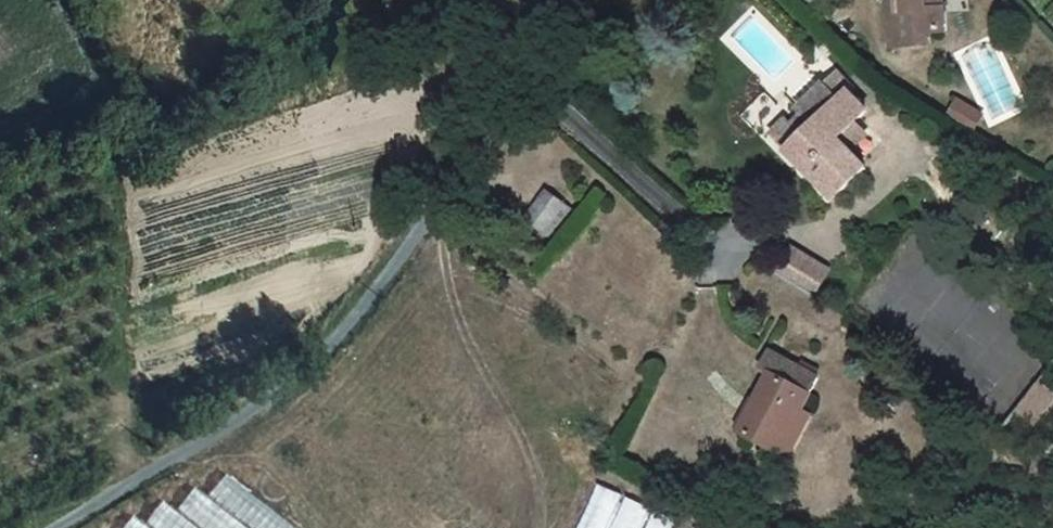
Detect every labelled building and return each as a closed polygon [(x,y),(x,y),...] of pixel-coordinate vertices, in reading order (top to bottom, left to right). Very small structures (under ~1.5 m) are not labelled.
[(925,42),(925,29),(939,28),(938,0),(897,0),(898,9),(892,9),(893,43),(925,42)] [(944,118),(969,131),(980,108),(955,96),(944,118)] [(801,118),(788,130),(795,138),(781,151),(827,202),(862,170),(844,150),(861,134),(852,121),(858,113),(843,97),(810,126),(801,118)] [(767,137),(781,151),(795,138),(788,130),(782,123),(767,137)] [(568,212),(540,193),(518,223),(546,242),(568,212)] [(754,260),(789,286),(805,263),(770,238),(754,260)] [(765,378),(734,435),(769,455),(798,409),(815,378),(770,351),(758,371),(765,378)] [(783,463),(811,417),(798,409),(769,455),(783,463)] [(209,495),(251,527),(297,527),(226,473),(209,495)] [(622,495),(597,483),(576,527),(607,527),(622,495)] [(178,509),(202,527),(249,527),(195,486),(178,509)] [(649,508),(623,496),(609,527),(640,527),(649,508)] [(146,522),(155,527),(198,527),(163,500),(146,522)] [(678,521),(653,509),(644,527),(675,527),(678,521)] [(123,527),(151,527),(133,515),(123,527)]
